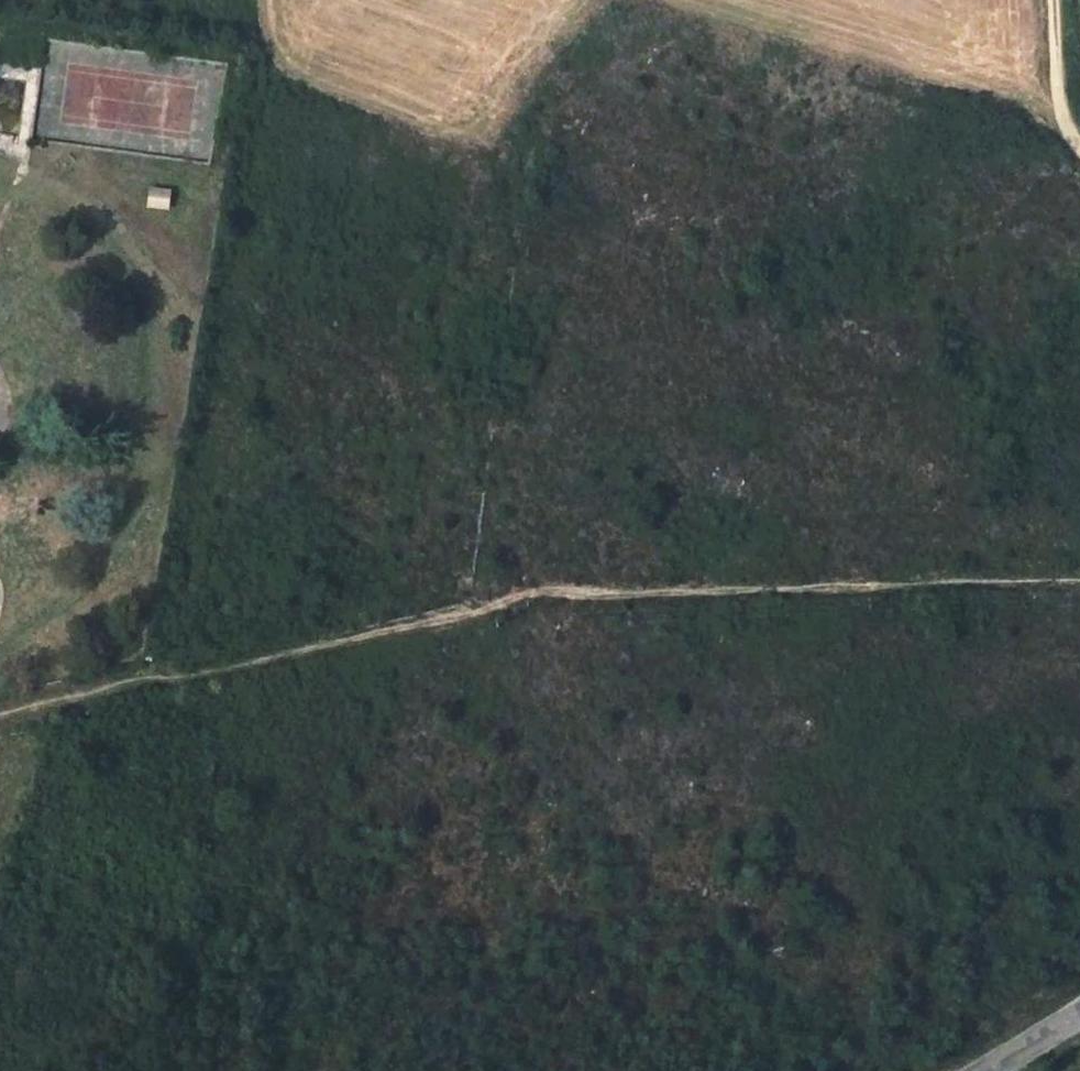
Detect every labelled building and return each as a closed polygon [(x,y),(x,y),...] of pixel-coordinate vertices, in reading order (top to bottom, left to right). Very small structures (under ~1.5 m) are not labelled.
[(172,190),(152,187),(150,205),(169,207),(172,190)]
